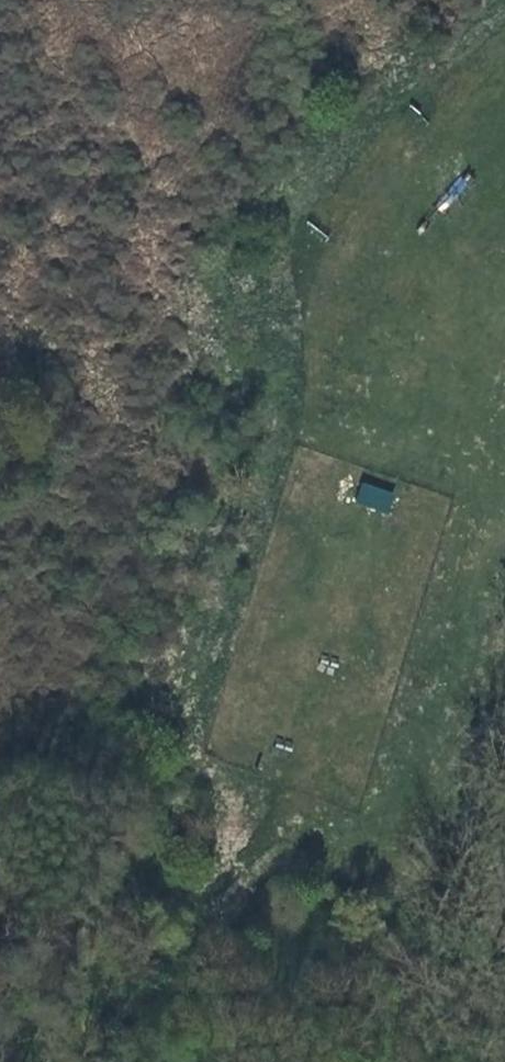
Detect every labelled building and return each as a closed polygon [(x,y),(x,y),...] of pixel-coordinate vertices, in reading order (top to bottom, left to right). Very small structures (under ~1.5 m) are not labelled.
[(387,513),(394,493),(361,482),(354,502),(387,513)]
